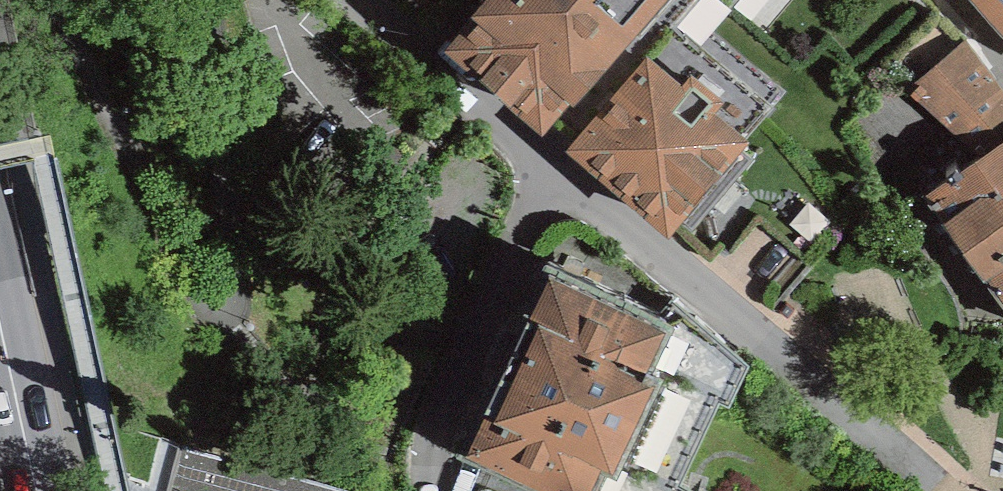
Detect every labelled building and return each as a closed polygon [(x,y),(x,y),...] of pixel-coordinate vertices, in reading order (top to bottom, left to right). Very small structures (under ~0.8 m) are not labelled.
[(444,52),(543,136),(569,105),(574,109),(662,6),(655,0),(485,0),(470,18),(479,26),(467,40),(460,34),(444,52)] [(1002,38),(1002,0),(970,0),(1002,38)] [(911,96),(982,159),(1002,144),(1002,93),(965,40),(914,83),(920,86),(911,96)] [(743,152),(748,146),(714,116),(724,104),(693,77),(683,89),(648,58),(567,150),(670,240),(684,223),(692,230),(753,160),(743,152)] [(982,159),(959,175),(956,169),(946,177),(949,181),(921,199),(1002,312),(1002,144),(982,159)] [(616,483),(665,382),(652,376),(676,328),(555,270),(462,460),(526,490),(598,490),(605,478),(616,483)]
